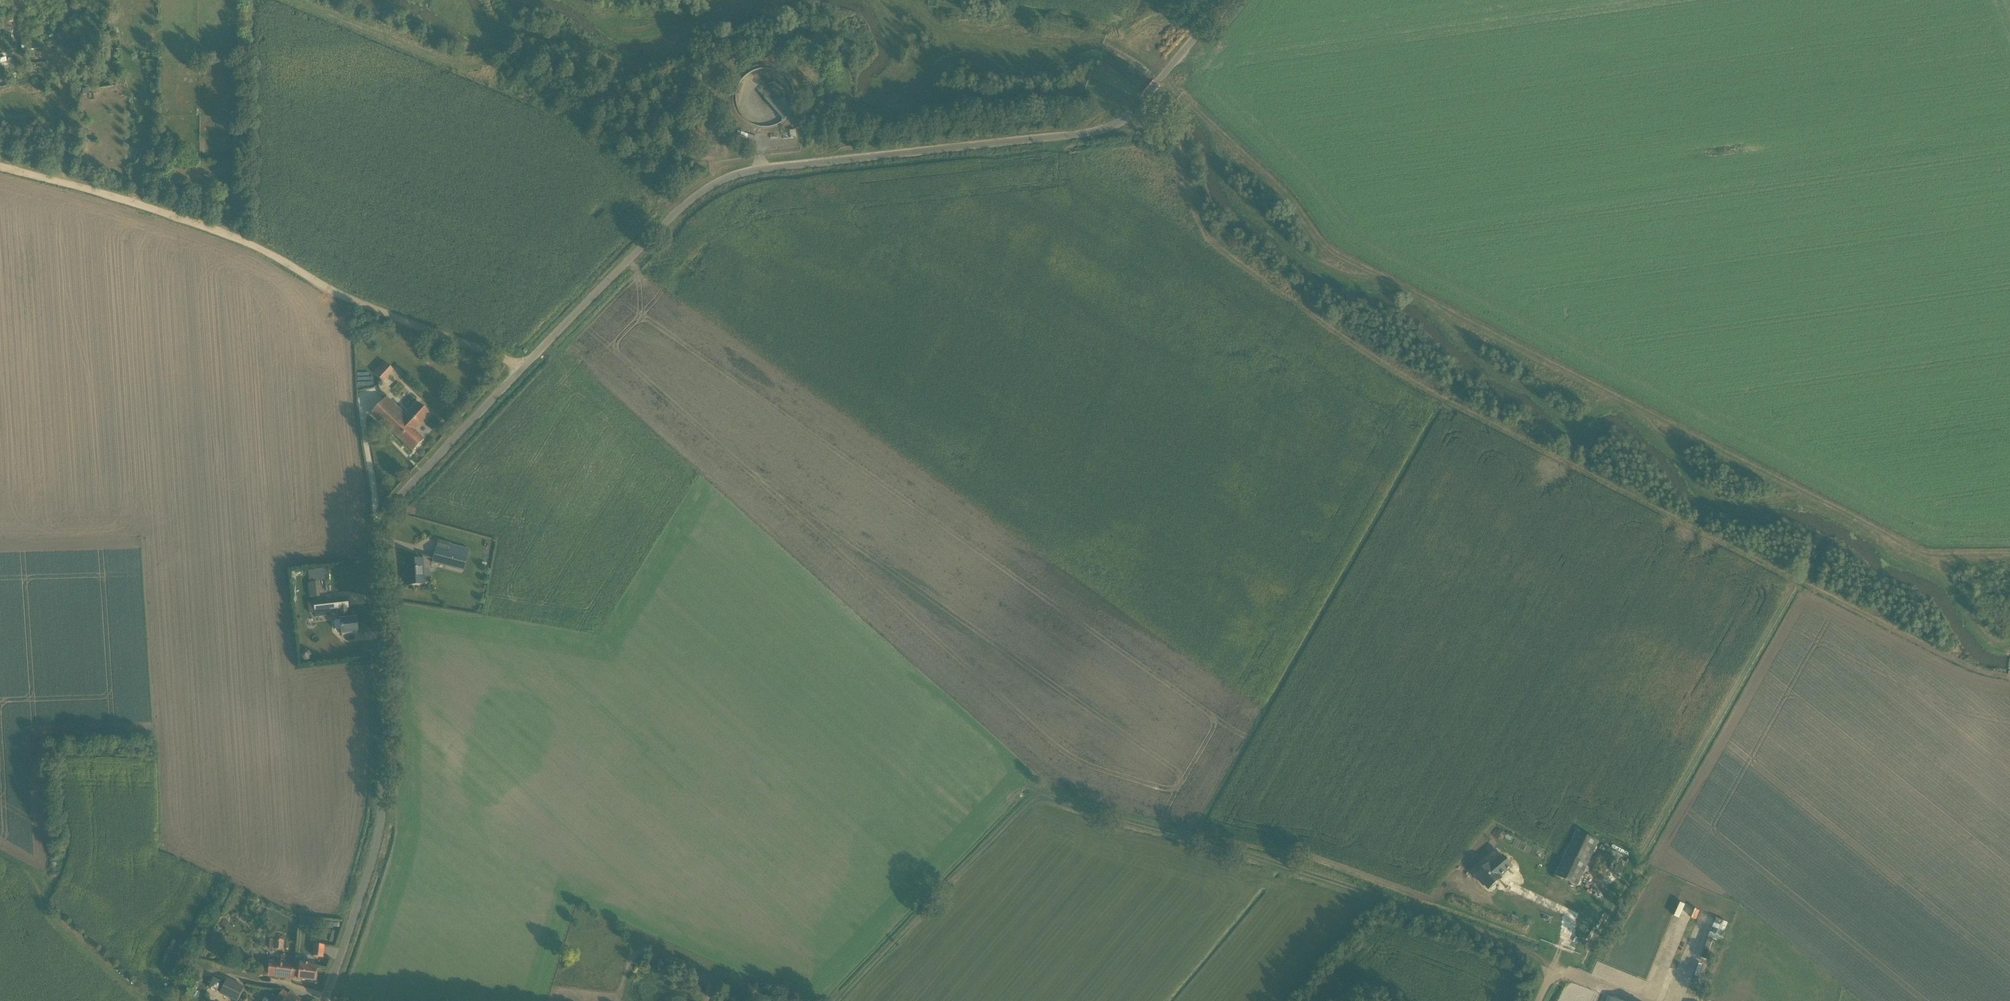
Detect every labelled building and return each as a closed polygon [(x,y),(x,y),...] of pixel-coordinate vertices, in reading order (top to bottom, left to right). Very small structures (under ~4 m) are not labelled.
[(2,28),(7,50),(16,49),(14,40),(11,40),(9,27),(2,28)] [(0,51),(0,59),(1,65),(9,63),(7,50),(0,51)] [(784,139),(790,138),(797,137),(796,130),(789,130),(783,131),(784,139)] [(381,382),(393,371),(383,361),(372,371),(381,382)] [(406,415),(387,397),(371,413),(413,452),(424,440),(413,430),(429,413),(418,403),(406,415)] [(470,549),(448,543),(438,541),(436,547),(432,563),(464,571),(470,549)] [(426,570),(423,569),(422,560),(406,561),(407,586),(424,585),(424,583),(427,582),(429,580),(430,578),(430,574),(429,572),(426,570)] [(319,597),(318,582),(307,582),(308,597),(319,597)] [(347,598),(329,600),(308,602),(309,613),(315,613),(315,617),(331,616),(330,610),(340,609),(341,620),(340,620),(334,621),(335,630),(341,629),(342,635),(358,633),(356,617),(348,618),(347,608),(348,608),(347,598)] [(1598,842),(1577,832),(1556,876),(1577,886),(1598,842)] [(1500,877),(1512,867),(1503,856),(1491,866),(1489,864),(1475,876),(1484,886),(1485,885),(1489,890),(1491,888),(1491,889),(1496,885),(1495,885),(1501,879),(1500,877)] [(1696,921),(1686,949),(1697,952),(1702,939),(1701,974),(1703,969),(1703,940),(1707,928),(1707,926),(1702,925),(1707,911),(1707,910),(1701,908),(1701,923),(1696,921)] [(284,942),(270,941),(269,949),(283,950),(284,942)] [(314,945),(313,957),(323,958),(324,946),(314,945)] [(260,976),(291,979),(294,957),(281,955),(280,963),(262,960),(260,976)] [(294,957),(291,979),(316,982),(318,967),(310,966),(310,964),(300,963),(301,958),(294,957)] [(228,997),(237,1000),(238,1000),(244,988),(227,979),(225,983),(213,978),(207,992),(218,997),(220,993),(228,997)] [(276,1000),(299,1000),(300,1000),(290,992),(289,995),(283,991),(276,1000)]
